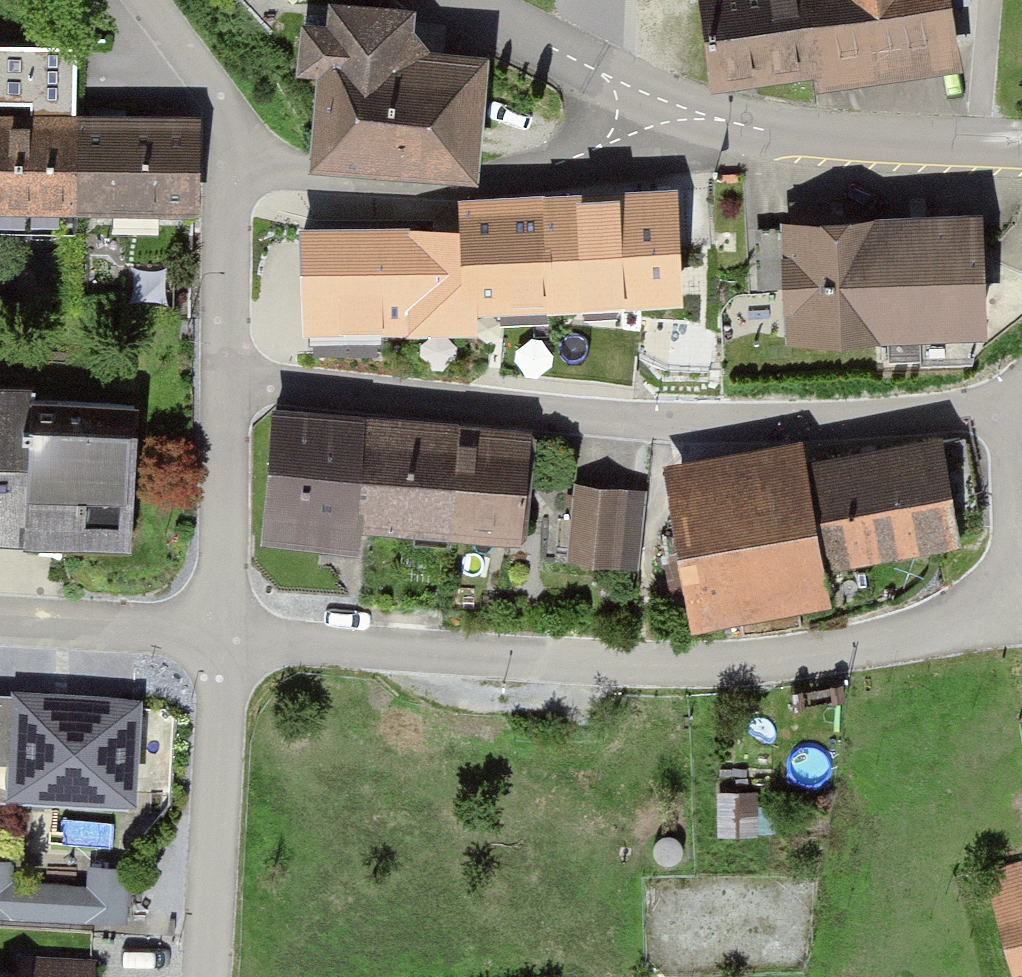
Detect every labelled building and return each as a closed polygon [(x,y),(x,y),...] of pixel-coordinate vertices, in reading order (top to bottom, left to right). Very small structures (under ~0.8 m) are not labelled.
[(280,12),(274,72),(294,74),(286,166),(462,181),(474,52),(398,46),(402,5),(343,0),(312,0),(310,14),(280,12)] [(701,83),(807,71),(809,92),(959,74),(950,0),(691,0),(701,83)] [(1021,35),(1021,0),(1012,0),(1021,35)] [(190,116),(0,108),(0,209),(185,217),(190,116)] [(447,204),(285,208),(288,328),(452,323),(451,305),(534,303),(534,323),(669,319),(665,187),(447,193),(447,204)] [(966,337),(965,215),(867,216),(869,338),(966,337)] [(869,338),(867,216),(770,218),(771,339),(869,338)] [(0,388),(0,547),(115,554),(125,395),(0,388)] [(351,414),(255,405),(242,539),(338,548),(340,529),(351,414)] [(444,423),(351,414),(340,529),(433,538),(444,423)] [(529,432),(444,423),(433,538),(517,546),(529,432)] [(799,439),(653,465),(681,624),(816,600),(811,570),(948,545),(930,443),(804,465),(799,439)] [(630,495),(564,487),(555,564),(621,572),(630,495)] [(133,703),(0,695),(0,763),(1,764),(0,774),(0,793),(127,801),(133,703)] [(0,863),(0,919),(127,924),(129,872),(83,870),(82,889),(11,886),(12,864),(0,863)] [(982,875),(1009,974),(1021,971),(1021,865),(982,875)] [(94,958),(9,956),(9,973),(0,973),(0,976),(93,976),(94,958)]
